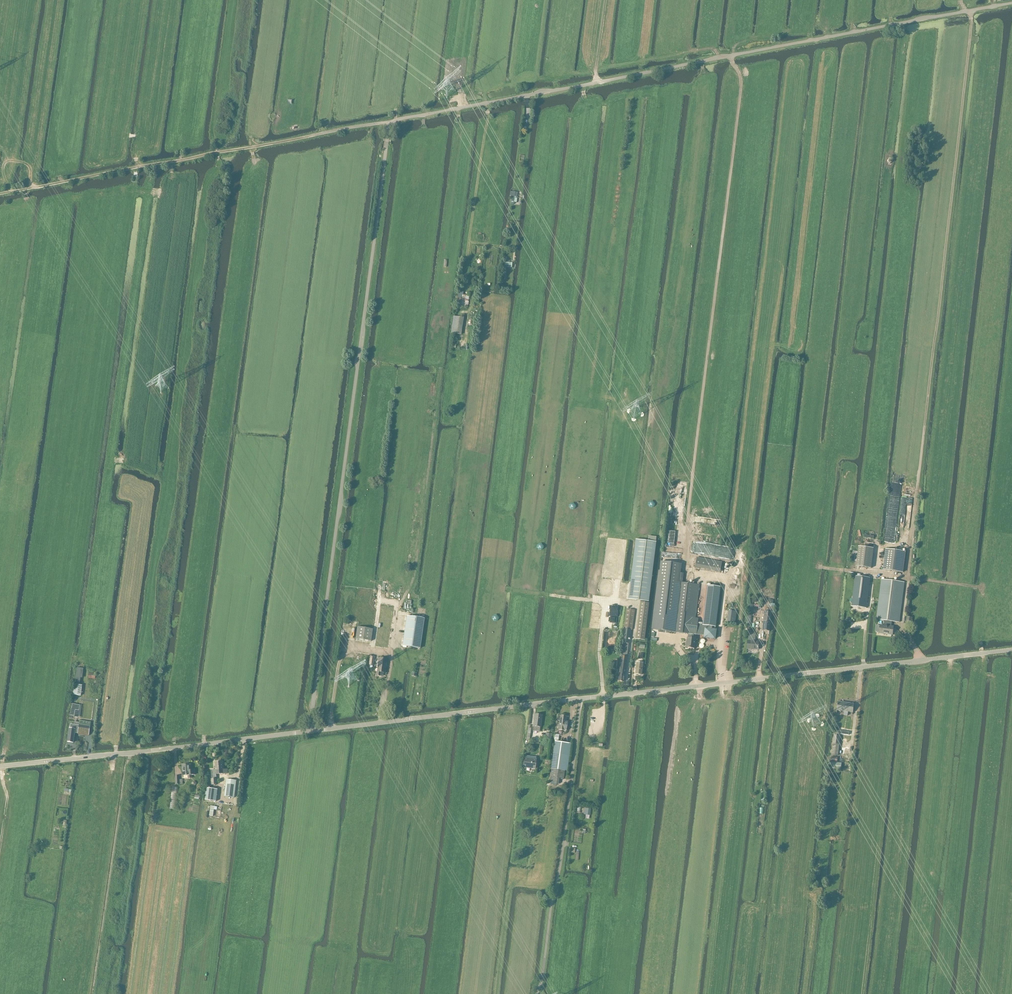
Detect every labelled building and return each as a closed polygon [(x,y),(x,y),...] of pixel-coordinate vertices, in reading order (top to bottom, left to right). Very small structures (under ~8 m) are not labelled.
[(463,319),(454,318),(452,333),(462,334),(463,319)] [(636,540),(628,599),(648,602),(656,542),(636,540)] [(859,546),(856,567),(872,569),(874,548),(859,546)] [(886,549),(883,570),(903,573),(906,552),(886,549)] [(697,557),(695,568),(720,572),(722,562),(697,557)] [(659,574),(652,630),(688,634),(693,634),(696,635),(697,622),(698,619),(695,618),(699,585),(682,583),(683,574),(680,573),(681,564),(661,562),(659,574)] [(855,576),(851,606),(862,608),(866,608),(870,578),(866,577),(855,576)] [(878,612),(877,619),(885,620),(884,625),(880,625),(879,633),(893,635),(894,627),(890,626),(891,621),(899,622),(904,582),(887,580),(882,580),(878,612)] [(697,622),(696,635),(704,636),(704,638),(715,639),(716,630),(714,630),(715,627),(720,587),(707,586),(703,623),(697,622)] [(640,602),(636,639),(644,640),(649,603),(640,602)] [(382,604),(379,626),(376,646),(387,647),(393,606),(382,604)] [(618,656),(617,662),(620,662),(619,669),(620,669),(618,681),(623,681),(628,644),(629,644),(631,630),(632,630),(635,610),(626,609),(624,629),(622,643),(620,657),(618,656)] [(764,612),(762,631),(770,631),(771,612),(764,612)] [(408,617),(403,646),(421,649),(425,619),(408,617)] [(357,627),(356,639),(371,641),(373,629),(357,627)] [(688,634),(686,648),(694,649),(695,639),(692,638),(693,634),(688,634)] [(747,641),(747,649),(758,650),(758,642),(755,641),(755,634),(753,634),(753,635),(748,635),(748,641),(747,641)] [(377,672),(376,675),(381,676),(383,676),(383,673),(385,673),(387,659),(379,658),(377,672)] [(75,684),(73,695),(81,696),(82,685),(81,685),(79,685),(81,678),(76,677),(75,684)] [(71,709),(70,716),(75,717),(76,711),(79,711),(80,705),(78,705),(76,704),(75,704),(76,700),(72,700),(71,703),(72,703),(71,709)] [(837,705),(837,710),(844,711),(844,714),(848,715),(848,712),(853,713),(854,704),(838,702),(838,704),(837,704),(837,705)] [(534,726),(533,730),(539,731),(540,727),(542,715),(535,714),(534,726)] [(558,717),(558,721),(560,721),(559,730),(564,730),(566,731),(567,722),(565,722),(566,717),(560,716),(560,717),(558,717)] [(70,724),(68,742),(73,742),(74,733),(78,733),(79,725),(76,725),(70,724)] [(78,733),(77,734),(80,735),(84,735),(89,736),(90,726),(79,725),(78,733)] [(551,777),(550,783),(558,784),(559,778),(564,779),(565,771),(566,761),(567,756),(568,744),(555,742),(554,754),(552,769),(551,777)] [(839,751),(832,750),(830,767),(837,768),(839,751)] [(524,758),(523,767),(535,769),(536,760),(524,758)] [(215,770),(211,770),(212,778),(216,778),(216,775),(227,774),(227,770),(223,770),(222,762),(215,763),(215,770)] [(190,765),(182,765),(183,776),(188,775),(188,778),(191,778),(191,775),(194,775),(194,770),(190,770),(190,765)] [(226,780),(224,796),(234,798),(234,796),(236,781),(228,780),(226,780)] [(206,788),(205,800),(216,801),(217,790),(206,788)]
